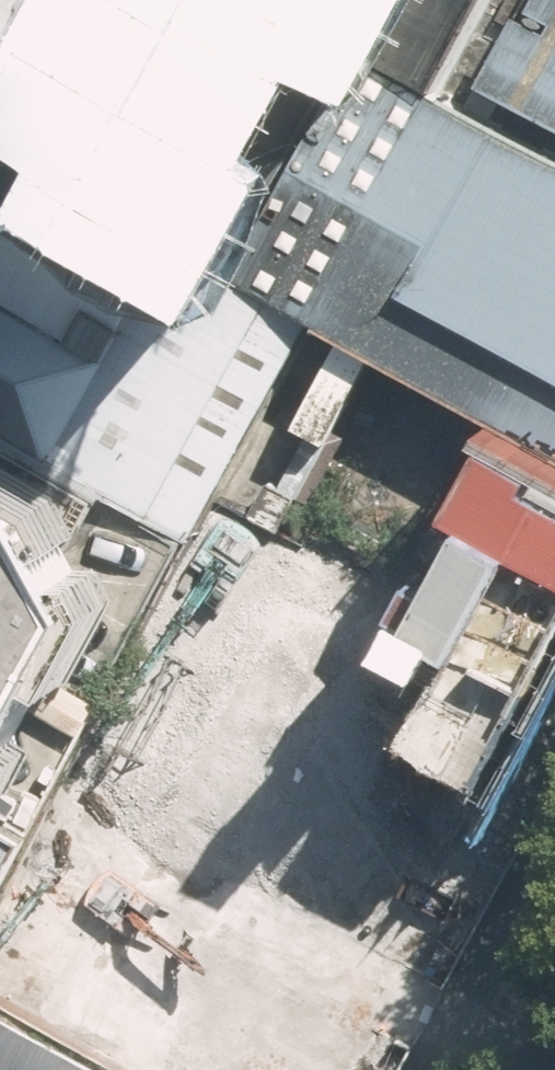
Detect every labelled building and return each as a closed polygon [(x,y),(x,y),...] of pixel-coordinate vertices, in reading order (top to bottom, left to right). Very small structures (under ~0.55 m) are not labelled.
[(264,286),(384,63),(418,81),(462,0),(0,0),(0,145),(264,286)] [(460,72),(554,124),(554,0),(499,0),(460,72)] [(305,308),(264,286),(0,145),(0,416),(191,520),(209,491),(305,308)] [(120,586),(73,478),(0,438),(0,787),(17,783),(120,586)] [(224,499),(193,557),(250,586),(280,528),(224,499)] [(144,768),(94,742),(12,897),(64,923),(144,768)] [(36,831),(0,812),(0,896),(36,831)] [(17,1069),(92,1069),(100,1056),(0,1004),(0,1061),(17,1069)]
